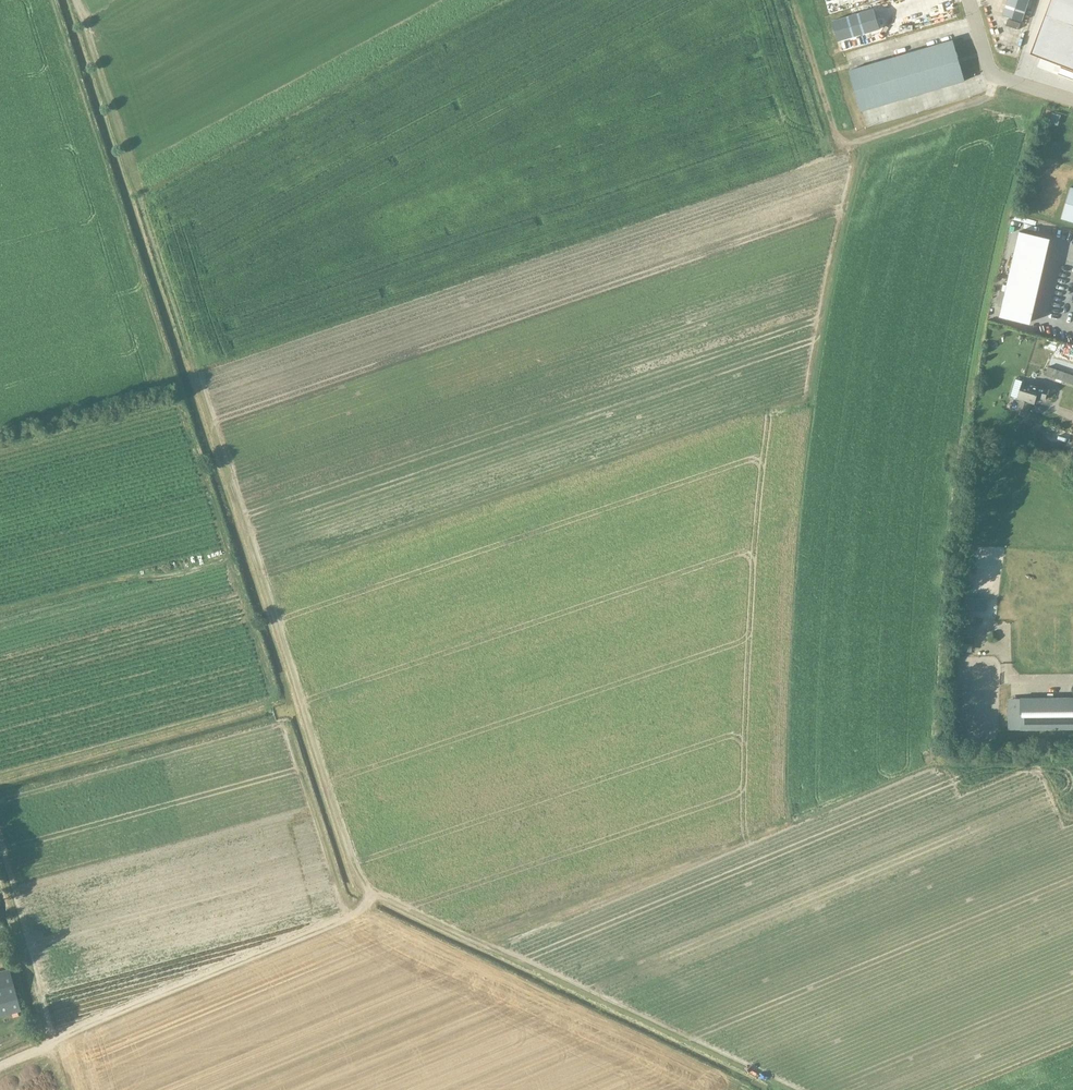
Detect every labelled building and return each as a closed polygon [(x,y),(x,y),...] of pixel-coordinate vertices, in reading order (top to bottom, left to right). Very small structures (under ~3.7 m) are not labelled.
[(1028,0),(1008,0),(1003,15),(1021,22),(1028,0)] [(1030,54),(1072,70),(1072,0),(1051,0),(1030,54)] [(874,9),(831,21),(838,42),(880,29),(874,9)] [(849,71),(854,89),(861,111),(964,81),(952,40),(849,71)] [(1060,218),(1072,222),(1072,188),(1070,187),(1060,218)] [(1019,232),(999,317),(1030,324),(1050,239),(1019,232)] [(1050,346),(1062,348),(1063,341),(1052,339),(1050,346)] [(1072,386),(1072,376),(1047,366),(1044,377),(1072,387),(1072,386)] [(1022,381),(1017,399),(1020,399),(1016,412),(1027,415),(1031,403),(1034,404),(1036,397),(1045,400),(1048,388),(1039,385),(1038,386),(1022,381)] [(986,612),(987,598),(979,598),(978,612),(986,612)] [(972,639),(972,621),(957,622),(958,640),(972,639)] [(978,641),(972,642),(973,656),(993,654),(992,646),(979,648),(978,641)] [(1008,729),(1031,728),(1031,730),(1072,729),(1072,698),(1007,698),(1008,729)] [(0,970),(0,1016),(21,1011),(9,968),(0,970)]
